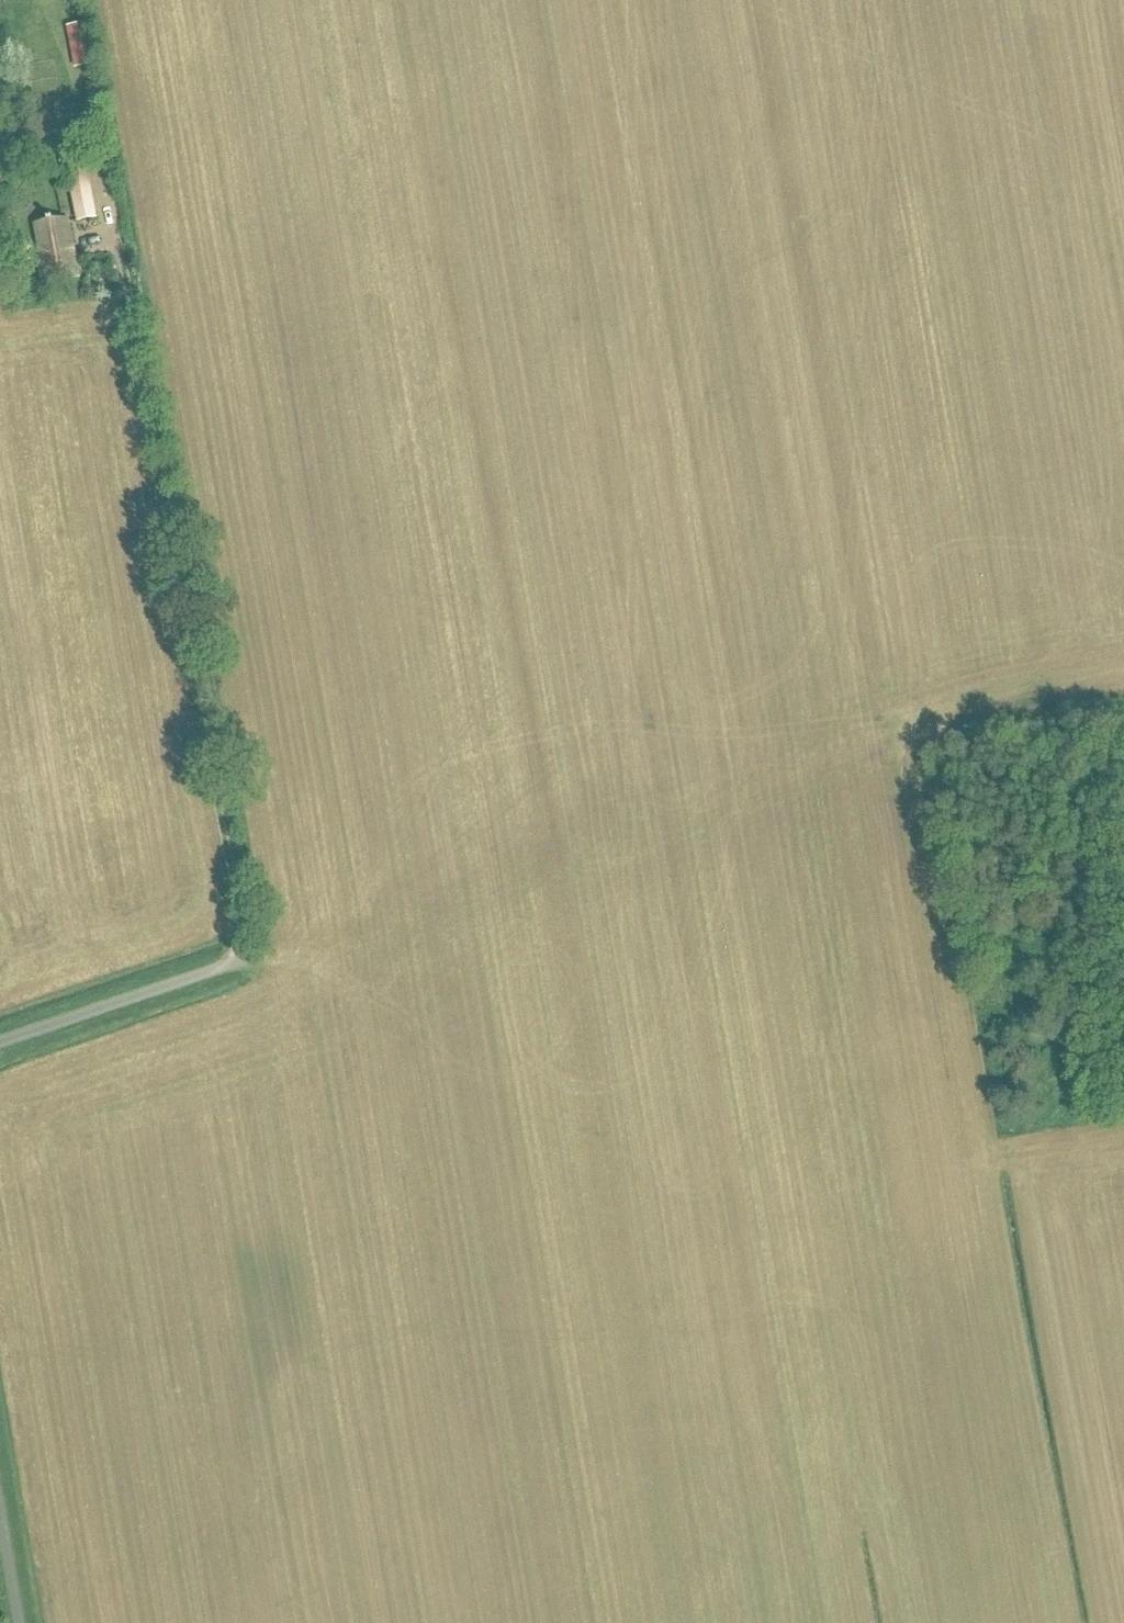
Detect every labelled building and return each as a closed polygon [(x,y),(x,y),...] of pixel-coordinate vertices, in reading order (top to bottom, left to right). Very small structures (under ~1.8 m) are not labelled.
[(75,69),(93,66),(86,25),(67,29),(75,69)] [(90,184),(70,188),(77,223),(96,220),(90,184)] [(39,259),(43,285),(79,279),(69,223),(37,229),(42,258),(39,259)]
